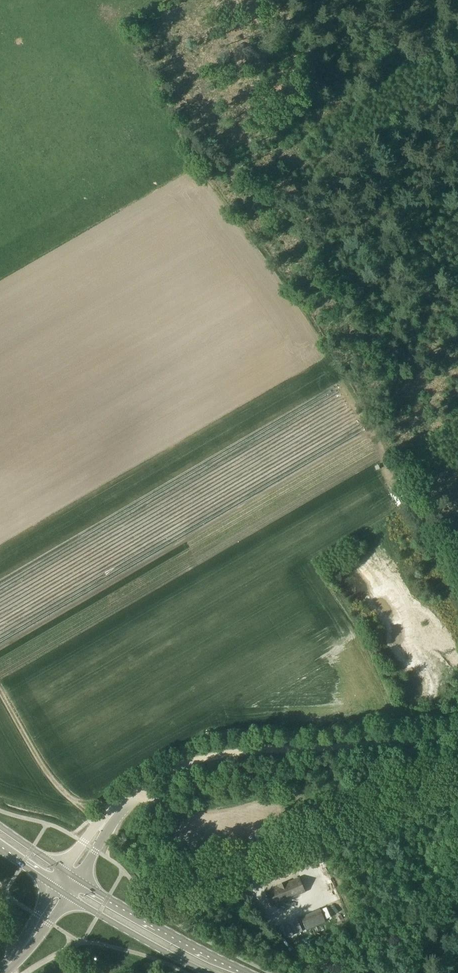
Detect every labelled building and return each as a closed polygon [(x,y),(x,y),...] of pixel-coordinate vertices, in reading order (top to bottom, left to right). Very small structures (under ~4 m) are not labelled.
[(299,878),(287,883),(287,882),(278,886),(278,887),(266,892),(272,905),(305,892),(299,878)] [(321,909),(301,917),(307,930),(326,922),(321,909)]
